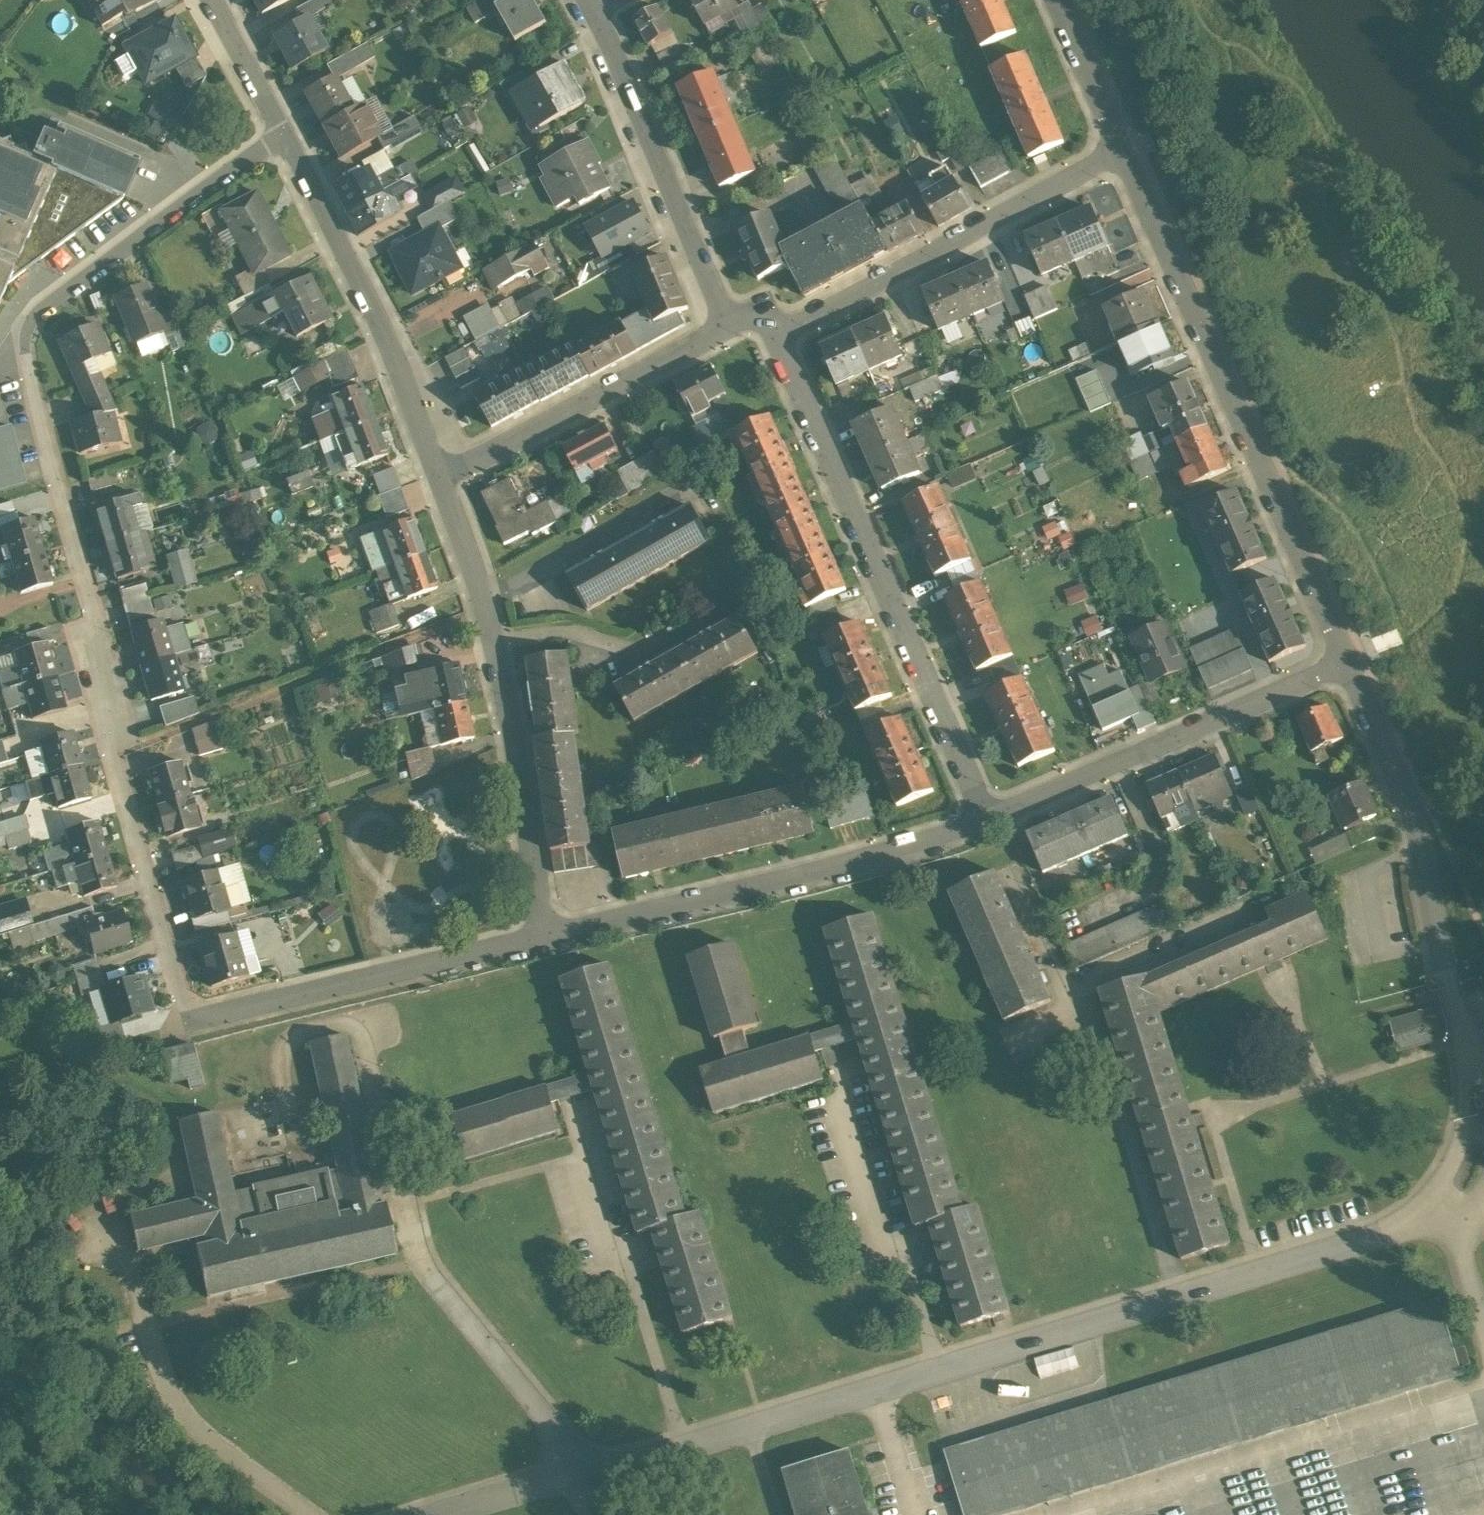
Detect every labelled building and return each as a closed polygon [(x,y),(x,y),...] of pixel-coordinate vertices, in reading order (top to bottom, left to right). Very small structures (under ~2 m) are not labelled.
[(104,24),(101,26),(102,28),(123,15),(121,11),(130,5),(135,13),(157,1),(156,0),(91,0),(104,24)] [(261,15),(288,0),(253,0),(261,15)] [(310,2),(316,14),(338,2),(337,0),(313,0),(310,2)] [(467,9),(475,24),(498,11),(496,7),(492,0),(483,0),(467,9)] [(496,7),(498,11),(516,42),(547,24),(534,0),(508,0),(496,7)] [(705,26),(738,8),(734,0),(690,0),(705,26)] [(981,49),(1016,34),(1001,0),(960,0),(981,49)] [(761,1),(752,6),(763,28),(765,30),(774,25),(761,1)] [(763,28),(752,6),(751,7),(751,6),(740,12),(751,34),(763,28)] [(658,9),(634,22),(649,48),(652,46),(673,35),(658,9)] [(325,50),(308,19),(308,18),(307,17),(272,36),(273,38),(274,37),(291,69),(290,69),(291,70),(326,51),(325,50)] [(194,57),(173,20),(124,47),(128,54),(113,62),(125,83),(140,74),(145,84),(174,68),(194,57)] [(779,64),(764,33),(743,44),(758,74),(779,64)] [(679,46),(673,35),(652,46),(658,57),(679,46)] [(367,43),(351,52),(358,65),(374,56),(367,43)] [(679,46),(658,57),(663,68),(685,56),(679,46)] [(351,52),(332,63),(339,75),(358,65),(351,52)] [(1026,56),(991,71),(1029,159),(1064,144),(1047,105),(1048,105),(1043,95),(1026,56)] [(194,57),(174,68),(185,87),(205,76),(194,57)] [(529,83),(512,93),(513,94),(534,132),(583,105),(570,83),(574,81),(564,63),(529,83)] [(523,72),(500,85),(507,97),(513,94),(512,93),(529,83),(523,72)] [(714,73),(678,88),(684,102),(684,103),(688,112),(699,138),(735,124),(714,73)] [(333,78),(305,93),(323,126),(351,111),(333,78)] [(362,106),(323,127),(340,158),(377,138),(379,137),(378,136),(362,106)] [(470,107),(460,113),(463,119),(474,114),(470,107)] [(413,116),(378,136),(379,137),(377,138),(383,150),(420,129),(413,116)] [(841,220),(862,209),(831,153),(812,119),(793,130),(810,161),(809,162),(841,220)] [(8,285),(122,200),(140,159),(59,124),(53,138),(44,134),(34,157),(28,154),(24,147),(17,149),(13,148),(9,140),(2,143),(0,142),(0,302),(8,285)] [(735,124),(699,138),(710,165),(714,174),(720,189),(756,173),(735,124)] [(588,143),(554,161),(559,172),(543,180),(557,207),(576,197),(580,205),(605,191),(593,168),(600,164),(588,143)] [(968,166),(970,165),(957,144),(938,154),(942,163),(951,158),(958,172),(968,166)] [(970,165),(968,166),(981,189),(1017,171),(1004,147),(970,165)] [(947,167),(930,177),(938,191),(923,199),(939,228),(971,210),(947,167)] [(367,172),(335,190),(346,211),(378,193),(374,185),(367,172)] [(392,172),(380,180),(381,182),(385,189),(398,182),(394,175),(392,172)] [(402,180),(397,172),(394,175),(398,182),(398,183),(402,180)] [(850,184),(863,208),(873,225),(891,215),(869,174),(850,184)] [(402,180),(398,183),(403,191),(412,185),(407,177),(402,180)] [(456,180),(426,196),(434,210),(449,202),(464,194),(456,180)] [(381,182),(374,185),(378,193),(385,189),(381,182)] [(398,182),(385,189),(390,199),(403,192),(403,191),(398,183),(398,182)] [(378,193),(346,211),(358,235),(391,217),(384,203),(390,199),(385,189),(378,193)] [(237,244),(273,225),(257,194),(221,212),(237,244)] [(384,203),(391,217),(398,213),(390,199),(384,203)] [(434,210),(417,219),(425,234),(439,226),(441,229),(458,220),(449,202),(434,210)] [(634,204),(612,216),(615,223),(601,231),(612,253),(649,233),(634,204)] [(924,235),(908,206),(891,215),(873,225),(889,254),(924,235)] [(873,225),(863,208),(862,209),(841,220),(822,230),(848,276),(889,254),(873,225)] [(1091,210),(1059,224),(1075,262),(1089,256),(1108,247),(1091,210)] [(770,215),(737,229),(758,280),(789,268),(792,266),(785,250),(770,215)] [(1059,224),(1026,239),(1042,276),(1075,262),(1059,224)] [(290,256),(273,225),(237,244),(250,270),(253,275),(263,270),(290,256)] [(425,234),(417,238),(419,241),(411,246),(409,242),(390,253),(412,295),(444,278),(441,273),(459,263),(441,229),(439,226),(425,234)] [(848,276),(822,230),(785,250),(792,266),(789,268),(806,298),(848,276)] [(536,243),(483,271),(493,291),(531,271),(534,276),(549,268),(536,243)] [(1108,247),(1089,256),(1097,273),(1107,277),(1118,272),(1108,247)] [(1089,256),(1075,262),(1082,279),(1097,273),(1089,256)] [(666,259),(633,272),(648,309),(655,324),(656,324),(679,314),(688,310),(666,259)] [(989,264),(956,279),(972,316),(1005,302),(989,264)] [(253,275),(250,270),(235,278),(245,297),(270,284),(263,270),(253,275)] [(307,278),(259,303),(268,321),(288,311),(301,335),(323,324),(314,307),(321,304),(307,278)] [(956,279),(923,293),(939,331),(972,316),(956,279)] [(144,285),(114,297),(133,342),(161,330),(162,329),(156,313),(144,285)] [(1025,298),(1035,320),(1057,310),(1047,288),(1025,298)] [(99,292),(89,296),(96,313),(105,309),(99,292)] [(1143,293),(1105,309),(1120,342),(1157,325),(1143,293)] [(240,335),(268,321),(259,303),(231,317),(240,335)] [(168,308),(156,313),(162,329),(161,330),(164,338),(178,333),(168,308)] [(488,308),(465,321),(477,342),(499,330),(488,308)] [(648,309),(621,325),(576,349),(590,376),(591,378),(636,354),(636,353),(664,338),(656,324),(655,324),(648,309)] [(686,326),(679,314),(656,324),(664,338),(686,326)] [(886,319),(853,334),(869,371),(902,356),(886,319)] [(95,324),(59,340),(78,383),(98,375),(92,362),(109,354),(95,324)] [(1157,325),(1120,342),(1134,375),(1172,358),(1157,325)] [(183,346),(178,333),(164,338),(171,351),(183,346)] [(853,334),(820,348),(836,385),(847,380),(869,371),(853,334)] [(321,362),(345,350),(339,337),(321,346),(306,355),(315,370),(323,365),(321,362)] [(1070,351),(1075,361),(1097,352),(1092,341),(1070,351)] [(576,349),(574,347),(526,372),(541,401),(542,403),(590,376),(576,349)] [(465,349),(445,359),(451,369),(470,359),(465,349)] [(329,378),(353,366),(345,350),(321,362),(323,365),(329,378)] [(470,359),(451,369),(456,379),(475,369),(470,359)] [(353,366),(329,378),(333,388),(358,378),(353,366)] [(712,409),(709,403),(725,395),(712,366),(675,385),(696,424),(706,420),(710,418),(712,409)] [(475,369),(456,379),(461,389),(481,379),(475,369)] [(298,392),(313,385),(307,371),(292,378),(298,392)] [(525,371),(475,398),(492,428),(541,401),(526,372),(525,371)] [(98,375),(78,383),(83,396),(103,387),(98,375)] [(937,376),(909,388),(915,403),(943,391),(937,376)] [(847,380),(836,385),(843,400),(854,395),(847,380)] [(1162,411),(1193,397),(1189,386),(1151,402),(1163,431),(1170,428),(1162,411)] [(103,387),(83,396),(88,406),(108,397),(103,387)] [(361,387),(330,399),(335,413),(327,416),(331,427),(335,437),(343,433),(374,421),(361,387)] [(1094,401),(1098,410),(1116,402),(1112,393),(1094,401)] [(739,428),(725,395),(709,403),(712,409),(710,418),(706,420),(717,445),(733,432),(739,428)] [(108,397),(88,406),(93,417),(110,413),(111,414),(114,412),(108,397)] [(1193,397),(1162,411),(1170,428),(1176,442),(1207,428),(1193,397)] [(891,409),(854,425),(868,458),(906,442),(891,409)] [(93,417),(72,422),(80,454),(119,444),(111,414),(110,413),(93,417)] [(734,433),(757,486),(793,469),(770,418),(734,433)] [(374,421),(343,433),(356,468),(387,456),(374,421)] [(0,429),(0,490),(24,484),(9,426),(0,429)] [(566,448),(581,477),(595,469),(599,476),(613,469),(609,462),(624,454),(609,426),(566,448)] [(331,427),(305,437),(309,447),(319,443),(334,437),(335,437),(331,427)] [(1207,428),(1176,442),(1190,473),(1221,459),(1207,428)] [(1165,446),(1159,433),(1143,440),(1141,434),(1127,440),(1136,459),(1160,449),(1165,446)] [(922,435),(906,442),(915,464),(932,457),(922,435)] [(334,437),(319,443),(322,450),(337,444),(334,437)] [(906,442),(868,458),(883,491),(920,475),(915,464),(906,442)] [(1169,469),(1160,449),(1136,459),(1145,480),(1169,469)] [(654,452),(642,458),(654,480),(665,473),(654,452)] [(654,480),(642,458),(618,472),(629,493),(654,480)] [(1221,459),(1190,473),(1180,477),(1187,492),(1228,474),(1221,459)] [(948,476),(954,491),(976,481),(970,466),(948,476)] [(372,475),(380,495),(400,488),(392,467),(372,475)] [(757,486),(784,547),(819,530),(793,469),(757,486)] [(308,471),(286,479),(292,495),(314,487),(308,471)] [(112,474),(88,481),(91,493),(115,486),(112,474)] [(522,508),(506,481),(478,496),(496,529),(494,530),(503,546),(530,533),(532,536),(557,524),(547,503),(526,513),(523,508),(522,508)] [(380,495),(377,496),(386,519),(408,511),(400,488),(380,495)] [(939,489),(903,504),(917,536),(921,546),(922,546),(936,577),(947,572),(971,562),(939,489)] [(1237,494),(1202,509),(1231,575),(1266,560),(1253,532),(1254,531),(1250,521),(1249,521),(1237,494)] [(138,496),(95,508),(106,544),(137,534),(130,510),(141,507),(138,496)] [(0,505),(0,515),(14,513),(12,503),(0,505)] [(691,507),(629,542),(649,577),(710,542),(691,507)] [(33,518),(2,527),(11,560),(43,551),(33,518)] [(411,520),(359,539),(371,574),(393,566),(424,554),(411,520)] [(165,526),(137,534),(140,543),(167,535),(165,526)] [(846,591),(819,530),(784,547),(810,607),(832,597),(846,591)] [(137,534),(106,544),(116,579),(148,570),(140,543),(137,534)] [(1075,545),(1070,534),(1063,537),(1068,548),(1075,545)] [(629,542),(568,577),(587,612),(649,577),(629,542)] [(165,555),(174,589),(197,582),(188,549),(165,555)] [(43,551),(11,560),(21,593),(53,584),(43,551)] [(424,554),(393,566),(405,600),(436,589),(424,554)] [(1073,565),(1069,556),(1061,560),(1065,568),(1073,565)] [(971,562),(947,572),(952,583),(976,573),(971,562)] [(394,604),(405,600),(393,566),(371,574),(375,586),(383,583),(391,605),(394,604)] [(976,573),(952,583),(957,594),(981,584),(976,573)] [(1275,582),(1241,597),(1270,663),(1304,647),(1292,619),(1293,619),(1289,609),(1288,610),(1275,582)] [(145,584),(119,592),(123,605),(148,598),(145,584)] [(957,594),(945,599),(959,631),(963,641),(977,673),(989,668),(1013,657),(981,584),(957,594)] [(1082,586),(1069,591),(1074,604),(1087,599),(1082,586)] [(832,597),(810,607),(815,617),(837,608),(832,597)] [(148,598),(123,605),(128,621),(153,614),(148,598)] [(402,626),(394,604),(391,605),(371,613),(379,634),(402,626)] [(837,608),(815,617),(824,639),(846,629),(837,608)] [(1096,617),(1086,622),(1092,635),(1102,631),(1096,617)] [(703,638),(677,653),(697,688),(758,653),(738,618),(712,633),(712,632),(702,637),(703,638)] [(162,620),(130,630),(141,665),(172,656),(164,626),(162,620)] [(183,621),(164,626),(172,656),(192,651),(183,621)] [(874,655),(860,623),(846,629),(824,639),(856,712),(880,702),(892,697),(878,665),(879,665),(875,655),(874,655)] [(1166,625),(1133,639),(1152,683),(1153,682),(1185,669),(1166,625)] [(26,636),(29,647),(46,642),(54,640),(51,629),(26,636)] [(1235,630),(1190,650),(1208,691),(1253,670),(1235,630)] [(29,647),(14,652),(24,684),(56,675),(46,642),(29,647)] [(412,646),(387,655),(391,664),(392,668),(417,659),(412,646)] [(172,656),(173,659),(180,657),(182,662),(189,660),(191,669),(202,666),(197,649),(192,651),(172,656)] [(2,690),(24,684),(14,652),(0,656),(0,682),(2,690)] [(642,673),(615,688),(635,723),(697,688),(677,653),(651,667),(650,667),(641,672),(642,673)] [(567,654),(527,660),(531,686),(530,687),(534,714),(535,714),(539,738),(575,734),(579,734),(567,654)] [(381,668),(391,664),(387,655),(377,659),(381,668)] [(172,656),(141,665),(151,701),(183,691),(173,659),(172,656)] [(1013,657),(989,668),(994,679),(1018,668),(1013,657)] [(1079,676),(1094,710),(1130,693),(1120,672),(1109,677),(1104,665),(1079,676)] [(457,666),(398,679),(406,716),(421,713),(433,710),(465,703),(466,702),(457,666)] [(1018,668),(994,679),(998,690),(1022,679),(1018,668)] [(56,675),(24,684),(28,700),(33,717),(65,708),(56,675)] [(998,690),(987,695),(1001,726),(1000,727),(1005,737),(1005,736),(1019,768),(1055,753),(1022,679),(998,690)] [(1152,683),(1141,688),(1149,707),(1161,703),(1155,690),(1156,689),(1153,682),(1152,683)] [(7,706),(28,700),(24,684),(2,690),(7,706)] [(1156,723),(1141,688),(1130,693),(1140,715),(1133,718),(1138,731),(1156,723)] [(1130,693),(1094,710),(1104,731),(1133,718),(1140,715),(1130,693)] [(193,697),(159,707),(165,727),(198,714),(193,697)] [(880,702),(856,712),(861,723),(885,713),(880,702)] [(465,703),(433,710),(441,746),(473,739),(465,703)] [(1331,705),(1297,719),(1312,753),(1315,751),(1320,763),(1330,759),(1325,747),(1345,738),(1331,705)] [(441,746),(433,710),(421,713),(429,746),(429,747),(432,746),(432,748),(441,746)] [(885,713),(861,723),(866,734),(890,724),(885,713)] [(916,750),(902,719),(890,724),(866,734),(898,808),(934,792),(920,761),(921,760),(916,750)] [(72,732),(40,741),(42,749),(48,770),(49,774),(82,765),(72,732)] [(535,739),(543,795),(583,789),(575,734),(539,738),(535,739)] [(219,735),(196,741),(199,755),(223,748),(219,735)] [(429,747),(429,746),(406,751),(412,778),(437,768),(432,748),(432,746),(429,747)] [(38,751),(24,755),(30,775),(48,770),(42,749),(38,751)] [(1215,757),(1178,772),(1193,806),(1217,796),(1219,801),(1232,795),(1215,757)] [(180,762),(148,771),(157,804),(189,794),(180,762)] [(49,774),(25,781),(30,799),(55,792),(59,807),(91,798),(82,765),(49,774)] [(1193,806),(1178,772),(1147,786),(1168,835),(1199,821),(1193,806)] [(1362,783),(1331,797),(1345,831),(1376,817),(1362,783)] [(1250,786),(1235,792),(1246,816),(1260,810),(1250,786)] [(583,789),(543,795),(551,852),(563,850),(574,848),(586,847),(591,846),(583,789)] [(803,789),(743,804),(753,848),(814,834),(803,789)] [(189,794),(157,804),(167,836),(198,827),(189,794)] [(867,795),(824,807),(831,830),(876,817),(867,795)] [(1112,800),(1027,836),(1043,873),(1128,836),(1112,800)] [(690,862),(753,848),(743,804),(678,818),(690,862)] [(0,821),(0,836),(6,835),(28,828),(24,814),(0,821)] [(626,879),(690,862),(678,818),(614,834),(626,879)] [(98,820),(65,830),(69,842),(75,863),(107,853),(98,820)] [(1369,824),(1347,834),(1353,848),(1375,839),(1369,824)] [(28,828),(6,835),(10,847),(32,841),(28,828)] [(1353,848),(1347,834),(1312,849),(1318,864),(1353,848)] [(46,848),(52,869),(75,863),(69,842),(46,848)] [(171,852),(176,867),(205,858),(201,843),(171,852)] [(591,846),(586,847),(589,869),(600,867),(597,845),(591,846)] [(586,847),(574,848),(577,870),(589,869),(586,847)] [(574,848),(563,850),(566,872),(577,870),(574,848)] [(563,850),(551,852),(555,874),(566,872),(563,850)] [(75,863),(52,869),(57,886),(80,880),(84,896),(116,886),(107,853),(75,863)] [(216,872),(180,882),(185,900),(189,899),(195,919),(222,911),(227,910),(217,877),(216,872)] [(235,872),(217,877),(227,910),(244,905),(235,872)] [(1051,1002),(995,872),(948,892),(1005,1022),(1051,1002)] [(1271,924),(1148,978),(1148,976),(1099,991),(1181,1260),(1230,1246),(1159,1014),(1328,940),(1307,893),(1266,911),(1271,924)] [(1053,897),(1044,901),(1049,914),(1058,910),(1053,897)] [(30,924),(24,903),(0,910),(0,933),(30,924)] [(1166,903),(1065,947),(1075,969),(1175,924),(1166,903)] [(86,923),(97,920),(93,906),(30,924),(36,943),(87,928),(86,923)] [(226,924),(222,911),(195,919),(189,921),(193,933),(226,924)] [(96,960),(98,960),(135,949),(125,912),(97,920),(86,923),(87,928),(96,960)] [(873,916),(825,930),(853,1024),(858,1038),(916,1227),(929,1223),(961,1328),(1009,1313),(977,1207),(964,1211),(873,916)] [(234,935),(198,945),(211,988),(247,977),(234,935)] [(757,1027),(732,944),(690,957),(715,1040),(720,1038),(728,1062),(751,1055),(743,1031),(757,1027)] [(74,967),(78,979),(102,972),(98,960),(96,960),(74,967)] [(687,1218),(610,965),(561,980),(590,1075),(594,1090),(639,1234),(652,1230),(684,1334),(733,1319),(701,1213),(687,1218)] [(103,988),(106,987),(102,972),(78,979),(82,993),(103,988)] [(106,987),(103,988),(112,1022),(150,1012),(150,1011),(152,1011),(142,977),(140,978),(140,977),(106,987)] [(1423,1014),(1392,1023),(1399,1050),(1430,1042),(1430,1041),(1438,1039),(1431,1012),(1423,1015),(1423,1014)] [(853,1024),(810,1037),(815,1052),(858,1038),(853,1024)] [(252,1189),(233,1194),(215,1112),(179,1120),(197,1199),(131,1213),(138,1250),(205,1235),(207,1244),(196,1247),(207,1297),(396,1255),(385,1205),(382,1205),(345,1035),(309,1043),(337,1171),(328,1173),(327,1170),(252,1187),(252,1189)] [(728,1062),(701,1070),(715,1114),(824,1081),(815,1052),(810,1037),(751,1055),(728,1062)] [(193,1044),(164,1051),(171,1082),(188,1078),(190,1088),(203,1085),(193,1044)] [(590,1075),(547,1088),(552,1103),(594,1090),(590,1075)] [(547,1087),(449,1116),(462,1161),(560,1132),(552,1103),(547,1088),(547,1087)] [(1481,1098),(1474,1100),(1477,1110),(1483,1108),(1481,1098)] [(964,1514),(1006,1514),(1461,1376),(1459,1369),(1454,1352),(1438,1302),(945,1452),(964,1514)] [(1465,1348),(1454,1352),(1459,1369),(1471,1365),(1465,1348)] [(849,1452),(784,1472),(797,1514),(868,1514),(849,1452)]
